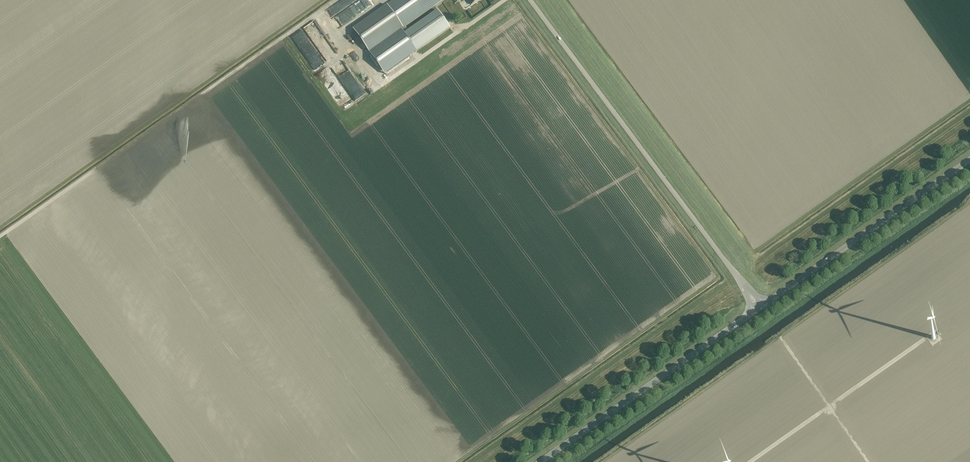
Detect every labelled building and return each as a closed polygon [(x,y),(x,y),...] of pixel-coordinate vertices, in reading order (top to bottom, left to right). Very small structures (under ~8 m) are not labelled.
[(369,51),(385,73),(411,55),(416,62),(389,80),(408,107),(473,61),(454,34),(420,59),(415,52),(450,28),(437,10),(408,30),(405,26),(442,0),(393,0),(353,28),(369,51)] [(470,5),(466,0),(464,0),(460,2),(464,9),(470,5)] [(351,13),(336,24),(338,27),(356,15),(350,6),(347,8),(351,13)] [(354,101),(365,94),(361,89),(350,96),(354,101)]
